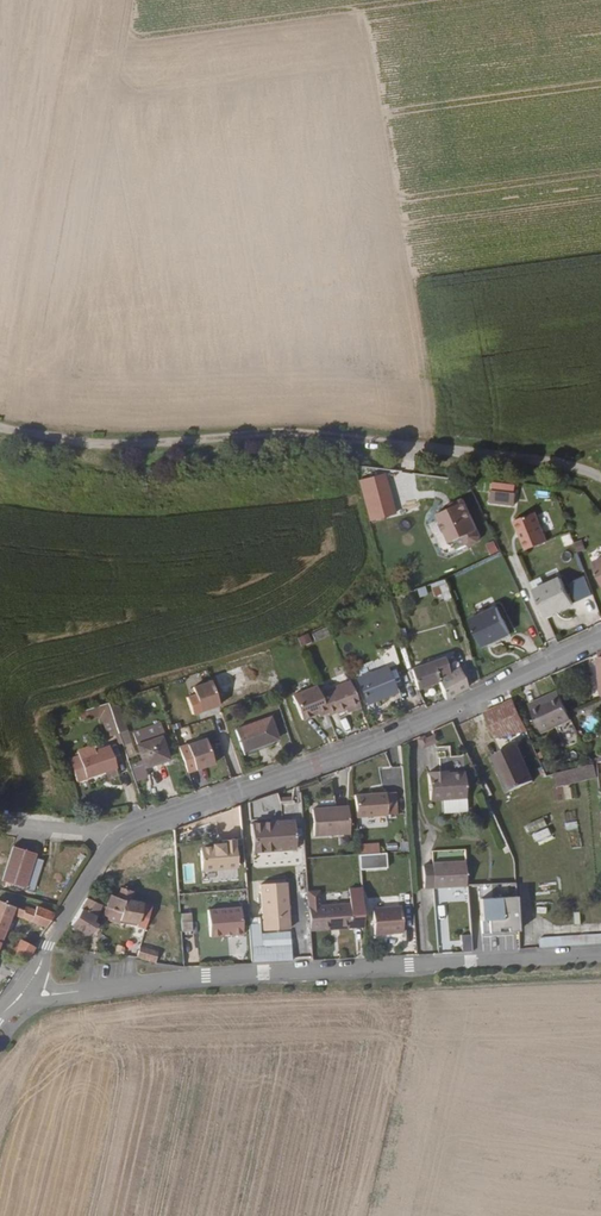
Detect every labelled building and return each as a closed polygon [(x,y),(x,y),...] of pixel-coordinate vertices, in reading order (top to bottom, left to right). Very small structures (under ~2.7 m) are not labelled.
[(382,472),(355,480),(368,522),(395,514),(382,472)] [(519,489),(495,487),(494,498),(518,500),(519,489)] [(479,527),(464,489),(451,495),(452,497),(437,504),(448,529),(452,531),(453,531),(461,528),(463,533),(468,535),(469,535),(477,532),(479,527)] [(526,547),(555,535),(542,506),(514,518),(526,547)] [(489,555),(498,552),(493,540),(484,544),(489,555)] [(592,562),(600,581),(600,558),(592,562)] [(534,589),(545,614),(571,602),(561,577),(534,589)] [(433,602),(448,598),(444,581),(429,585),(433,602)] [(497,605),(470,618),(482,643),(509,631),(497,605)] [(310,631),(312,640),(327,637),(325,628),(310,631)] [(306,634),(295,638),(299,647),(309,642),(306,634)] [(393,646),(380,650),(385,667),(398,664),(393,646)] [(440,678),(446,697),(461,689),(454,670),(449,671),(444,657),(411,668),(419,687),(440,678)] [(388,669),(360,681),(369,703),(397,691),(388,669)] [(211,681),(215,692),(242,682),(238,671),(211,681)] [(327,713),(328,715),(336,711),(337,713),(347,708),(359,703),(348,677),(317,690),(327,713)] [(195,713),(212,706),(203,681),(185,688),(195,713)] [(317,690),(315,686),(291,696),(301,721),(317,714),(318,717),(327,713),(317,690)] [(537,735),(572,722),(568,713),(560,693),(526,706),(537,735)] [(514,699),(485,711),(496,739),(526,731),(514,699)] [(101,703),(70,713),(73,719),(92,713),(99,733),(110,729),(101,703)] [(243,726),(252,749),(264,744),(266,748),(277,744),(267,718),(243,726)] [(150,730),(129,737),(141,770),(161,762),(150,730)] [(199,740),(181,746),(191,773),(210,767),(199,740)] [(264,744),(252,749),(253,752),(266,748),(264,744)] [(488,757),(502,794),(531,782),(516,747),(488,757)] [(76,762),(74,759),(63,763),(72,787),(83,783),(82,780),(105,771),(98,754),(76,762)] [(595,780),(593,767),(589,768),(551,776),(554,788),(595,780)] [(465,797),(463,772),(445,773),(427,774),(429,800),(465,797)] [(382,795),(351,797),(353,820),(384,818),(382,795)] [(248,851),(297,847),(293,800),(274,801),(276,821),(246,823),(248,851)] [(346,836),(345,809),(309,811),(311,837),(346,836)] [(232,872),(229,843),(217,844),(217,848),(207,849),(207,851),(194,852),(196,875),(232,872)] [(358,844),(358,853),(377,853),(377,843),(358,844)] [(15,847),(3,880),(27,889),(39,856),(15,847)] [(285,860),(285,853),(254,854),(255,867),(273,867),(273,861),(285,860)] [(357,854),(358,871),(384,869),(384,853),(357,854)] [(431,866),(433,889),(466,887),(464,863),(431,865),(431,866)] [(423,889),(433,889),(431,866),(422,867),(423,889)] [(460,952),(517,951),(516,883),(471,884),(472,935),(460,935),(460,952)] [(110,894),(105,904),(121,910),(127,898),(131,899),(133,889),(121,887),(118,896),(110,894)] [(88,897),(71,925),(87,935),(93,934),(94,933),(95,927),(90,924),(96,913),(102,903),(88,897)] [(99,917),(102,918),(118,925),(120,920),(142,925),(145,925),(149,904),(131,899),(127,898),(121,910),(105,904),(99,917)] [(286,899),(260,901),(261,933),(287,932),(286,899)] [(1,941),(14,914),(46,931),(56,914),(37,904),(35,909),(26,906),(24,910),(0,901),(0,941),(1,941)] [(305,908),(307,932),(362,928),(360,905),(305,908)] [(402,934),(400,908),(372,910),(374,937),(402,934)] [(243,937),(240,910),(207,913),(210,940),(243,937)] [(179,918),(181,936),(190,935),(189,917),(179,918)] [(245,928),(248,963),(257,962),(254,928),(245,928)] [(600,947),(600,937),(542,940),(543,950),(600,947)] [(13,954),(27,962),(35,949),(21,941),(13,954)] [(135,959),(133,963),(154,968),(155,955),(136,952),(135,959)] [(13,974),(20,964),(8,957),(2,968),(13,974)]
